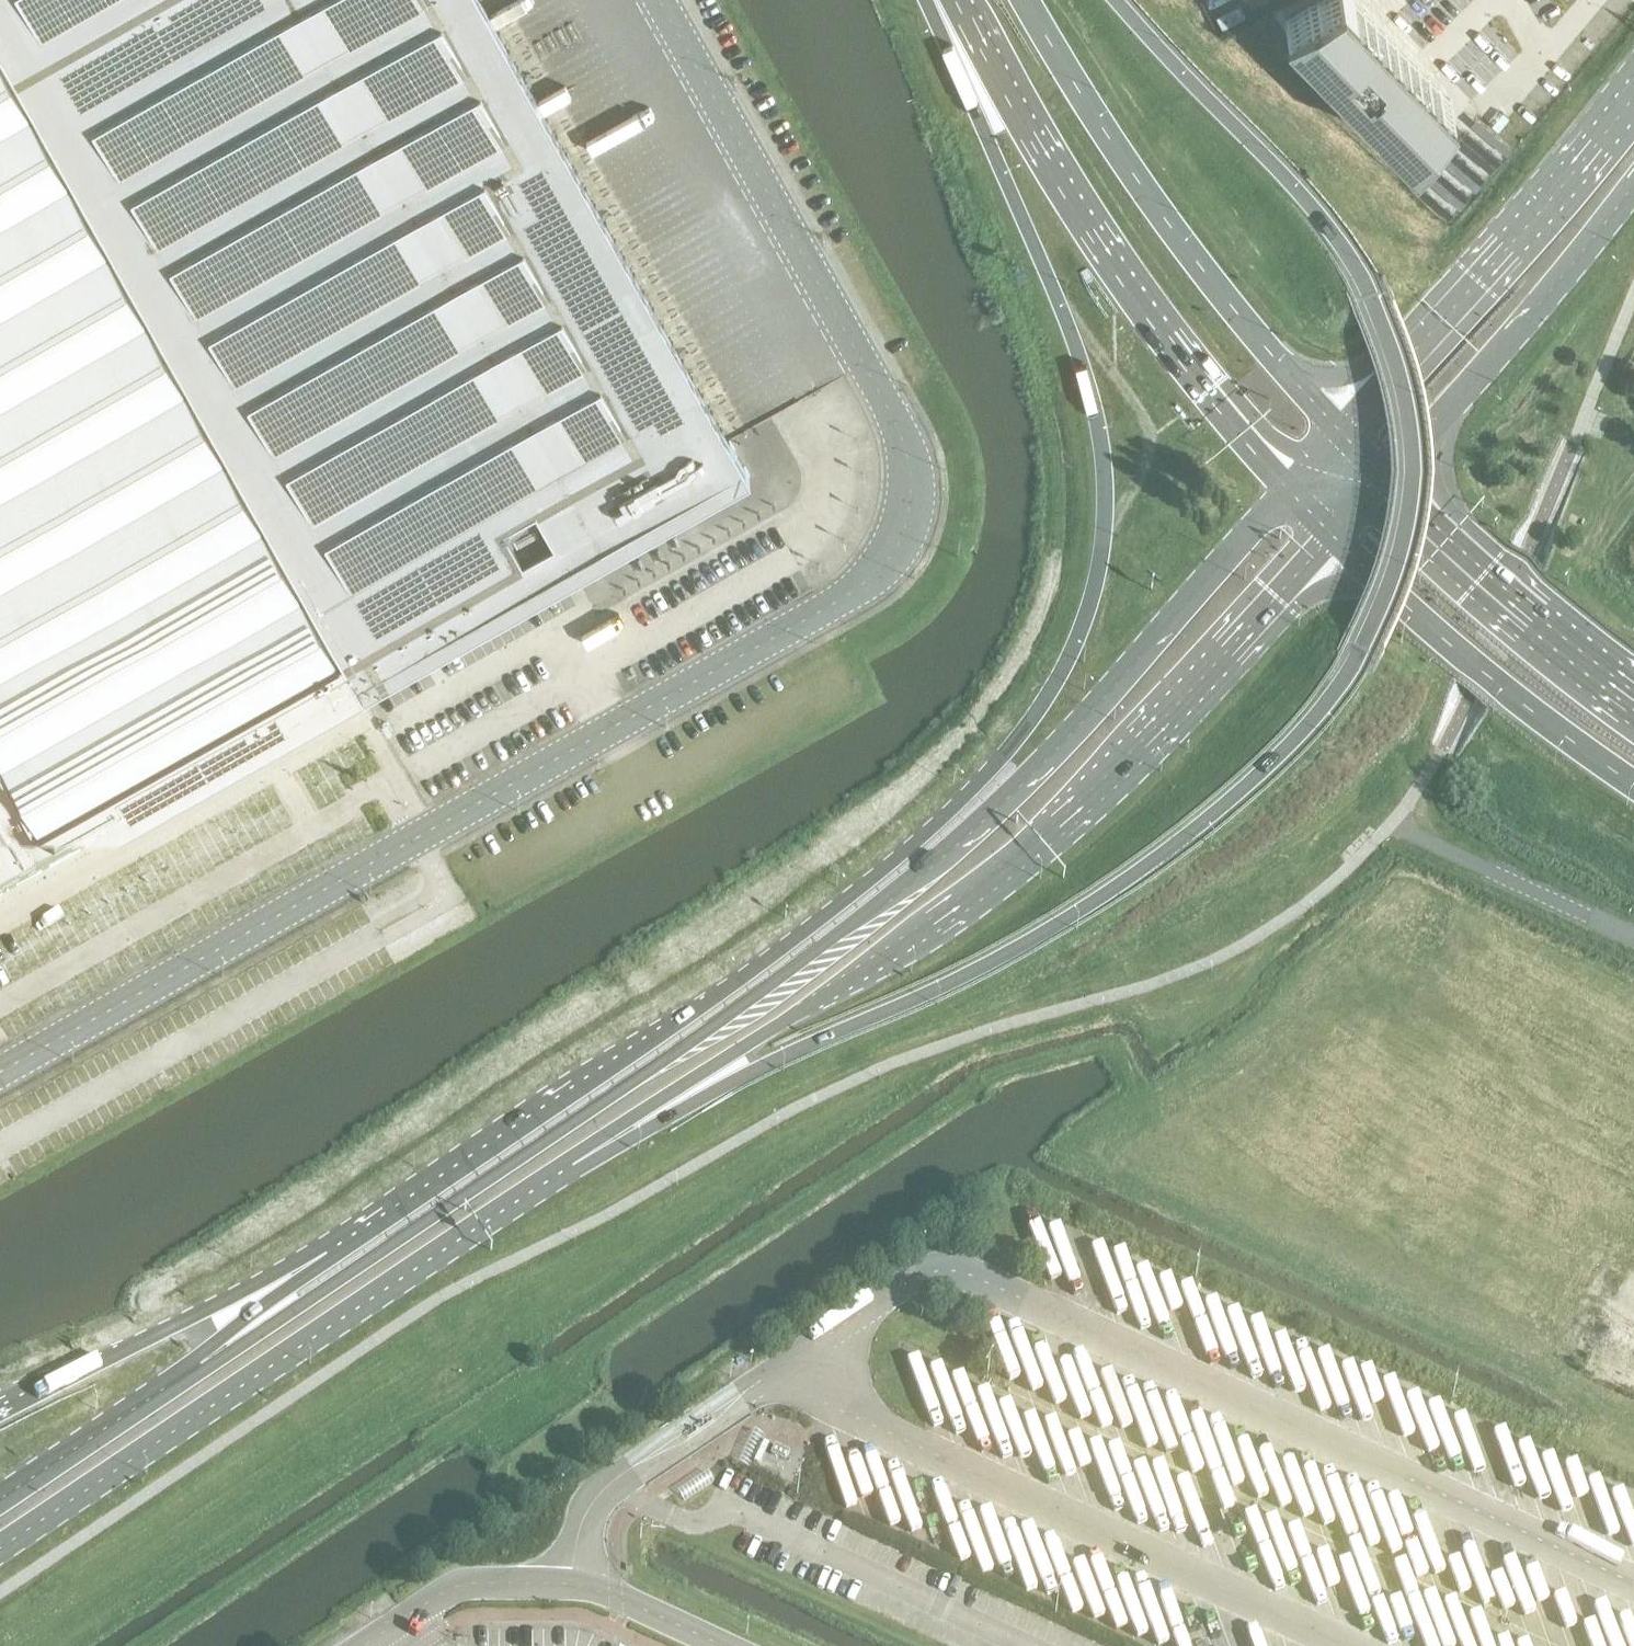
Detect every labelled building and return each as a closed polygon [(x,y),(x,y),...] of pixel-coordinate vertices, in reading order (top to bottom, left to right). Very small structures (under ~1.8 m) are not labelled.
[(479,0),(0,0),(0,46),(362,691),(362,692),(575,573),(574,570),(585,563),(587,566),(588,565),(586,563),(593,559),(595,562),(596,561),(594,558),(740,476),(742,479),(750,474),(729,439),(727,440),(479,0)] [(1284,18),(1412,150),(1452,101),(1449,98),(1354,0),(1316,0),(1284,18)] [(0,46),(0,894),(52,865),(362,691),(0,46)] [(788,1460),(791,1454),(772,1445),(769,1451),(788,1460)]
